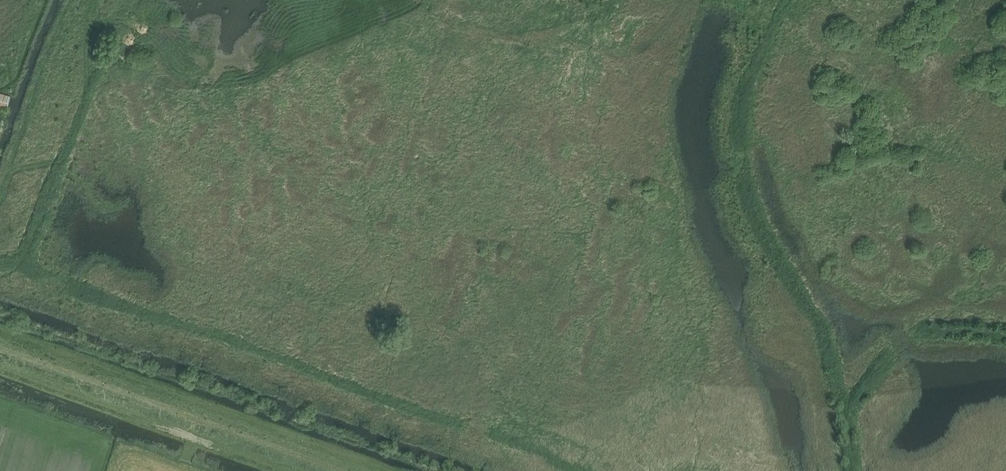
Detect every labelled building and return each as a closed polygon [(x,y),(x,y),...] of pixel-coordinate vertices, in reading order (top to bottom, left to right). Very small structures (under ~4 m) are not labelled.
[(10,96),(0,93),(0,105),(7,108),(10,96)]
